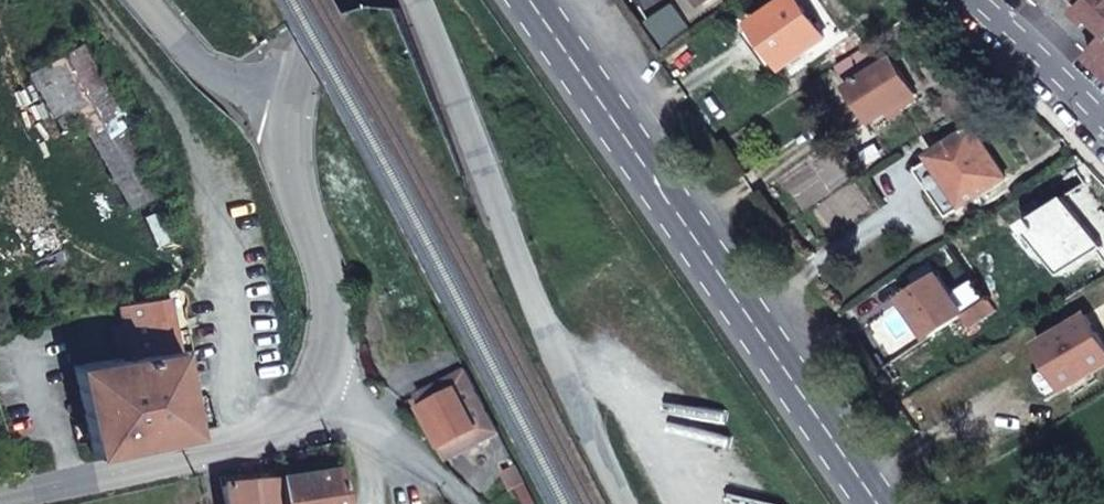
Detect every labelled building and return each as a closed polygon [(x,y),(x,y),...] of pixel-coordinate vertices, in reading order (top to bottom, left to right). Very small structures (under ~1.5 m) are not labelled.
[(799,0),(784,0),(752,23),(785,67),(826,37),(799,0)] [(1086,8),(1098,20),(1103,25),(1103,0),(1092,0),(1086,8)] [(1098,20),(1086,8),(1082,11),(1095,24),(1098,20)] [(1100,43),(1089,56),(1103,71),(1103,46),(1100,43)] [(113,104),(80,44),(47,62),(131,208),(161,192),(151,173),(146,164),(113,104)] [(893,58),(879,68),(864,47),(835,66),(874,120),(916,91),(893,58)] [(1007,177),(973,126),(931,155),(935,161),(964,203),(965,205),(1007,177)] [(964,203),(935,161),(919,172),(947,214),(964,203)] [(964,312),(939,276),(904,299),(930,336),(964,312)] [(193,362),(183,307),(185,303),(186,299),(185,294),(181,290),(176,288),(171,289),(168,289),(164,292),(162,295),(160,297),(118,305),(122,323),(112,325),(116,346),(127,343),(130,356),(72,365),(94,455),(195,435),(184,386),(198,383),(197,373),(205,371),(202,360),(193,362)] [(1087,314),(1039,343),(1067,388),(1103,366),(1103,341),(1087,314)] [(499,431),(467,370),(420,395),(450,459),(499,431)] [(524,482),(517,466),(516,465),(502,471),(510,489),(524,482)] [(338,473),(276,484),(279,503),(342,503),(338,473)] [(276,484),(248,485),(222,486),(225,503),(279,503),(276,484)]
